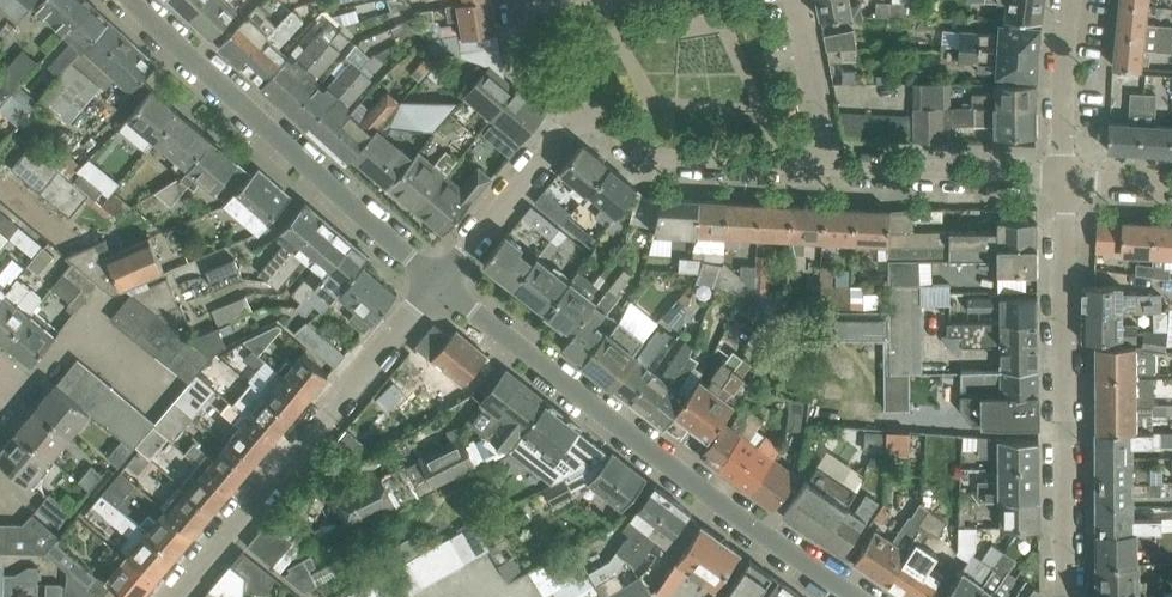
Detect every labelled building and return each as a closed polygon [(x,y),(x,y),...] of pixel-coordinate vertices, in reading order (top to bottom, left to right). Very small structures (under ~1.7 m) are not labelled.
[(34,0),(0,0),(0,18),(9,7),(20,17),(34,0)] [(58,27),(65,34),(91,3),(88,0),(40,0),(35,5),(48,17),(58,27)] [(189,16),(204,0),(172,0),(189,16)] [(189,16),(211,37),(237,9),(227,0),(204,0),(189,16)] [(409,5),(405,0),(386,0),(391,12),(409,5)] [(446,7),(448,19),(460,18),(464,37),(496,31),(491,0),(480,0),(458,4),(458,5),(453,6),(446,7)] [(821,18),(863,15),(861,0),(851,1),(851,0),(817,0),(821,18)] [(909,3),(911,17),(923,17),(922,0),(908,0),(909,3)] [(1004,18),(1041,19),(1044,0),(1007,0),(1004,18)] [(874,1),(874,15),(911,17),(909,4),(909,3),(874,1)] [(1117,33),(1171,39),(1171,27),(1145,24),(1147,5),(1120,2),(1117,33)] [(91,3),(65,34),(71,40),(50,64),(60,73),(107,18),(91,3)] [(219,44),(240,64),(276,26),(265,16),(268,13),(257,3),(219,44)] [(414,12),(409,5),(391,12),(397,25),(417,16),(414,12)] [(432,9),(414,12),(417,16),(422,23),(434,21),(432,9)] [(259,82),(261,84),(288,56),(285,53),(278,47),(286,38),(303,21),(291,10),(276,26),(240,64),(259,82)] [(423,24),(417,16),(397,25),(390,29),(398,43),(425,27),(423,24)] [(107,18),(60,73),(42,94),(71,120),(101,84),(105,87),(116,75),(133,90),(142,79),(157,64),(107,18)] [(329,21),(320,31),(331,41),(340,32),(329,21)] [(959,46),(1038,52),(1040,26),(1000,24),(1000,33),(960,30),(959,46)] [(436,26),(428,31),(432,37),(441,50),(479,61),(489,65),(505,78),(496,31),(464,37),(459,38),(457,32),(442,35),(436,26)] [(855,29),(824,35),(827,50),(842,49),(857,48),(858,48),(855,29)] [(288,56),(261,84),(278,100),(331,41),(320,31),(293,61),(288,56)] [(278,100),(294,114),(320,84),(314,79),(350,41),(340,32),(331,41),(278,100)] [(1114,65),(1141,68),(1143,49),(1171,52),(1171,39),(1117,33),(1114,65)] [(1037,77),(1038,52),(959,46),(958,60),(978,61),(977,73),(997,74),(1037,77)] [(20,83),(39,62),(22,47),(0,73),(0,107),(20,83)] [(391,47),(380,54),(386,60),(394,50),(391,47)] [(842,49),(842,60),(856,59),(857,48),(842,49)] [(412,72),(392,95),(400,102),(401,100),(435,58),(428,52),(412,72)] [(320,84),(294,114),(309,128),(361,70),(352,61),(325,89),(320,84)] [(489,65),(475,82),(503,105),(506,101),(535,125),(546,113),(505,78),(489,65)] [(361,70),(309,128),(325,142),(351,113),(345,107),(371,79),(361,70)] [(857,70),(842,70),(842,82),(857,82),(857,70)] [(914,82),(914,107),(929,107),(950,107),(950,82),(914,82)] [(973,107),(992,107),(1036,106),(1036,83),(992,83),(992,93),(973,93),(973,107)] [(149,148),(154,142),(178,112),(152,88),(121,125),(149,148)] [(0,107),(17,123),(30,106),(13,91),(0,107)] [(351,113),(325,142),(346,162),(352,155),(400,102),(392,95),(388,91),(370,111),(360,122),(351,113)] [(1140,151),(1171,153),(1171,144),(1171,125),(1153,124),(1155,94),(1143,94),(1143,95),(1140,151)] [(1108,150),(1140,151),(1143,95),(1131,95),(1130,123),(1110,122),(1108,150)] [(400,102),(352,155),(388,186),(412,157),(386,135),(390,126),(433,132),(458,103),(401,100),(400,102)] [(503,105),(491,119),(493,120),(520,143),(535,125),(506,101),(503,105)] [(1037,134),(1037,113),(1036,106),(992,107),(973,107),(950,107),(929,107),(929,140),(943,141),(943,125),(994,124),(995,134),(1036,134),(1037,134)] [(914,139),(929,140),(929,107),(914,107),(914,139)] [(868,111),(867,133),(908,135),(909,112),(868,111)] [(178,112),(154,142),(174,159),(170,164),(181,173),(211,140),(178,112)] [(211,140),(181,173),(154,191),(171,204),(189,183),(194,188),(201,179),(228,201),(236,192),(237,192),(252,174),(211,140)] [(478,140),(471,147),(479,154),(485,146),(478,140)] [(590,192),(605,174),(611,166),(583,143),(560,171),(588,194),(589,192),(590,192)] [(61,145),(47,159),(68,176),(76,168),(80,163),(61,145)] [(32,147),(14,168),(71,217),(86,200),(90,195),(74,181),(68,176),(47,159),(32,147)] [(388,186),(416,209),(446,174),(453,166),(441,155),(434,164),(418,151),(412,157),(388,186)] [(611,166),(605,174),(590,192),(604,204),(595,215),(607,225),(637,189),(611,166)] [(462,187),(446,174),(416,209),(444,233),(491,177),(479,167),(462,187)] [(260,232),(291,196),(258,168),(252,174),(237,192),(236,192),(228,201),(228,202),(227,203),(260,232)] [(81,172),(74,181),(90,195),(95,199),(102,189),(81,172)] [(660,208),(637,189),(630,223),(655,229),(660,208)] [(112,190),(101,204),(108,210),(116,216),(131,206),(112,190)] [(572,213),(544,190),(534,201),(563,224),(569,217),(572,213)] [(90,195),(86,200),(104,214),(108,210),(101,204),(95,199),(90,195)] [(660,197),(660,208),(655,229),(653,236),(689,238),(690,233),(692,233),(696,233),(697,233),(698,199),(694,199),(660,197)] [(697,233),(725,235),(727,201),(726,201),(715,200),(701,200),(698,199),(697,233)] [(730,201),(727,201),(725,235),(724,246),(738,247),(739,236),(755,237),(756,237),(758,203),(757,203),(755,202),(740,202),(730,201)] [(268,279),(322,216),(305,202),(277,235),(285,242),(260,272),(268,279)] [(762,203),(758,203),(756,237),(789,239),(790,204),(787,204),(779,204),(764,203),(762,203)] [(793,205),(790,204),(789,239),(789,253),(803,254),(804,239),(820,240),(822,240),(823,206),(822,206),(820,206),(804,205),(793,205)] [(560,228),(531,205),(522,216),(551,239),(560,228)] [(826,206),(823,206),(822,240),(825,240),(853,242),(855,208),(826,206)] [(949,246),(1037,246),(1037,207),(1023,207),(1023,208),(1013,208),(1013,220),(998,220),(998,232),(949,230),(913,231),(913,219),(913,208),(891,210),(889,244),(889,246),(949,246)] [(891,210),(855,208),(853,242),(889,244),(891,210)] [(927,208),(913,208),(913,219),(943,219),(943,208),(927,208)] [(0,211),(0,230),(8,237),(18,225),(0,211)] [(337,229),(322,216),(268,279),(277,287),(303,257),(309,262),(337,229)] [(569,217),(563,224),(574,233),(580,226),(569,217)] [(1153,253),(1155,224),(1097,221),(1096,250),(1153,253)] [(1155,224),(1153,253),(1153,263),(1152,276),(1170,279),(1171,267),(1166,267),(1166,254),(1171,254),(1171,225),(1155,224)] [(169,228),(167,234),(169,239),(175,241),(180,239),(182,234),(180,228),(175,226),(169,228)] [(567,233),(560,228),(551,239),(558,245),(567,233)] [(315,267),(292,293),(301,300),(351,242),(337,229),(309,262),(315,267)] [(596,239),(588,232),(581,239),(590,246),(596,239)] [(21,247),(33,257),(43,246),(30,235),(21,247)] [(513,287),(532,262),(519,251),(522,247),(506,235),(484,264),(513,287)] [(112,294),(126,288),(165,272),(150,237),(111,253),(105,239),(66,255),(72,261),(99,282),(112,294)] [(351,242),(301,300),(311,308),(323,293),(332,301),(339,293),(363,264),(370,257),(359,248),(357,246),(351,242)] [(45,248),(43,246),(33,257),(28,264),(38,273),(53,254),(45,248)] [(889,246),(888,282),(918,282),(918,261),(931,261),(998,261),(998,271),(1027,271),(1038,271),(1038,246),(949,246),(889,246)] [(707,251),(706,260),(723,261),(724,253),(707,251)] [(755,267),(755,290),(759,290),(769,289),(771,253),(756,252),(755,267)] [(545,312),(569,281),(537,256),(532,262),(513,287),(515,288),(527,298),(545,312)] [(235,258),(206,270),(214,289),(243,277),(235,258)] [(680,271),(698,273),(702,261),(681,260),(680,271)] [(722,265),(723,261),(706,260),(705,261),(703,261),(702,261),(698,273),(694,285),(713,288),(714,285),(722,265)] [(99,282),(72,261),(63,273),(81,288),(68,304),(76,310),(99,282)] [(722,265),(714,285),(740,296),(741,292),(746,279),(742,276),(723,261),(722,265)] [(1137,274),(1152,276),(1153,263),(1138,261),(1137,274)] [(397,293),(363,264),(339,293),(357,308),(349,318),(364,331),(397,293)] [(581,363),(605,333),(607,330),(598,324),(621,293),(618,290),(632,272),(624,266),(610,284),(603,292),(572,333),(561,348),(581,363)] [(746,279),(741,292),(755,290),(755,267),(742,266),(742,276),(746,279)] [(820,283),(825,282),(834,282),(835,269),(821,268),(820,283)] [(577,271),(569,281),(545,312),(546,312),(559,323),(561,324),(562,323),(571,329),(570,331),(572,333),(603,292),(577,271)] [(8,288),(0,297),(0,337),(4,341),(32,308),(42,296),(17,276),(8,288)] [(154,311),(158,314),(177,306),(169,286),(166,279),(132,293),(143,301),(154,311)] [(820,310),(822,310),(825,282),(820,283),(820,286),(805,287),(803,312),(820,310)] [(834,286),(834,282),(825,282),(822,310),(851,310),(852,286),(834,286)] [(919,301),(918,282),(888,282),(889,309),(889,339),(890,371),(919,371),(919,301)] [(949,282),(918,282),(919,301),(949,301),(949,282)] [(1083,341),(1096,341),(1137,341),(1137,324),(1122,324),(1122,310),(1160,310),(1161,295),(1121,295),(1121,285),(1096,285),(1083,285),(1083,341)] [(769,289),(759,290),(753,316),(772,320),(774,314),(780,292),(769,293),(769,289)] [(740,296),(732,316),(750,327),(753,316),(759,290),(755,290),(741,292),(740,296)] [(110,319),(121,327),(143,301),(132,293),(110,319)] [(244,296),(210,311),(217,327),(229,321),(251,311),(244,296)] [(1000,320),(1038,320),(1038,296),(967,297),(967,310),(1000,309),(1000,320)] [(678,298),(662,316),(679,329),(687,305),(678,298)] [(121,327),(133,336),(154,311),(143,301),(121,327)] [(179,305),(177,306),(158,314),(165,319),(174,327),(186,321),(179,305)] [(4,341),(32,363),(59,330),(32,308),(4,341)] [(851,310),(822,310),(818,339),(889,339),(889,309),(851,310)] [(133,336),(143,345),(165,319),(158,314),(154,311),(133,336)] [(772,320),(772,323),(778,325),(798,330),(803,312),(774,314),(772,320)] [(143,345),(155,354),(176,329),(174,327),(165,319),(143,345)] [(607,330),(605,333),(581,363),(605,382),(613,388),(637,356),(633,353),(644,339),(620,320),(610,333),(607,330)] [(1038,368),(1038,356),(1038,320),(1000,320),(945,321),(946,335),(961,335),(961,344),(999,344),(999,369),(1038,368)] [(217,327),(215,328),(219,336),(233,330),(229,321),(217,327)] [(295,332),(335,366),(345,353),(307,321),(295,332)] [(434,322),(415,346),(431,359),(431,358),(463,384),(488,355),(456,329),(451,335),(448,333),(436,324),(434,322)] [(189,339),(198,346),(210,356),(216,353),(225,348),(224,346),(219,336),(215,328),(189,339)] [(155,354),(165,362),(186,337),(176,329),(155,354)] [(613,388),(629,401),(651,371),(646,367),(670,336),(663,330),(661,333),(658,330),(637,356),(613,388)] [(1142,345),(1126,345),(1156,349),(1165,351),(1168,334),(1144,330),(1142,345)] [(265,332),(246,341),(253,347),(261,353),(273,339),(265,332)] [(165,362),(176,371),(198,346),(189,339),(186,337),(165,362)] [(660,378),(651,371),(629,401),(646,414),(668,386),(688,354),(690,350),(687,347),(683,344),(660,378)] [(1126,345),(1096,345),(1096,376),(1136,376),(1136,372),(1157,372),(1156,349),(1126,345)] [(210,356),(198,346),(176,371),(190,382),(196,373),(210,356)] [(266,358),(261,353),(253,347),(245,357),(258,367),(266,358)] [(707,384),(700,379),(676,413),(693,425),(743,358),(732,350),(707,384)] [(285,358),(277,367),(310,395),(328,374),(300,351),(290,362),(285,358)] [(668,386),(646,414),(664,428),(676,413),(700,379),(705,371),(694,365),(697,360),(689,354),(668,386)] [(751,364),(743,358),(693,425),(709,437),(746,387),(739,381),(751,364)] [(68,393),(89,368),(78,359),(57,383),(68,393)] [(259,389),(264,393),(292,417),(310,395),(277,367),(270,377),(259,389)] [(100,377),(89,368),(68,393),(79,402),(100,377)] [(1000,394),(1039,394),(1038,368),(999,369),(962,369),(962,384),(969,384),(1000,384),(1000,394)] [(507,370),(482,402),(504,419),(492,435),(509,448),(510,447),(511,448),(547,401),(544,399),(539,395),(538,394),(507,370)] [(196,373),(190,382),(175,400),(195,416),(213,394),(216,390),(196,373)] [(1136,376),(1096,376),(1096,377),(1096,405),(1136,405),(1152,405),(1152,376),(1136,376)] [(111,386),(100,377),(79,402),(90,411),(111,386)] [(90,411),(79,402),(68,393),(57,383),(37,407),(69,435),(90,411)] [(393,383),(377,399),(386,408),(402,392),(393,383)] [(969,384),(962,384),(962,395),(964,395),(977,395),(977,390),(969,390),(969,384)] [(122,395),(111,386),(90,411),(100,420),(122,395)] [(234,405),(241,411),(274,438),(292,417),(264,393),(259,389),(249,401),(242,395),(234,405)] [(1039,394),(1000,394),(977,395),(964,395),(964,409),(979,424),(1001,425),(1039,425),(1039,394)] [(133,404),(122,395),(100,420),(111,429),(133,404)] [(175,400),(156,423),(154,426),(168,437),(174,443),(195,416),(175,400)] [(239,425),(225,441),(252,464),(274,438),(241,411),(234,405),(230,401),(222,411),(233,420),(239,425)] [(547,401),(511,448),(555,482),(565,477),(565,476),(608,453),(605,451),(578,430),(581,427),(547,401)] [(792,401),(790,414),(805,416),(807,402),(792,401)] [(122,438),(144,413),(133,404),(111,429),(122,438)] [(700,455),(717,467),(742,433),(749,408),(744,405),(730,425),(725,421),(700,455)] [(1096,405),(1096,431),(1152,431),(1152,415),(1171,415),(1171,405),(1152,405),(1136,405),(1096,405)] [(37,407),(17,431),(54,461),(55,460),(51,457),(69,435),(37,407)] [(758,445),(750,439),(764,420),(749,408),(742,433),(717,467),(717,468),(721,470),(724,473),(733,479),(758,445)] [(144,413),(122,438),(123,439),(134,449),(136,447),(154,426),(156,423),(144,413)] [(790,414),(788,431),(803,433),(805,416),(790,414)] [(154,426),(136,447),(140,450),(150,458),(168,437),(154,426)] [(344,430),(336,440),(361,460),(372,453),(344,430)] [(54,461),(17,431),(0,451),(0,458),(33,486),(54,461)] [(873,454),(886,459),(886,455),(886,444),(887,431),(864,431),(863,454),(873,454)] [(886,444),(886,455),(910,455),(911,432),(887,431),(886,444)] [(1152,431),(1096,431),(1096,459),(1133,459),(1132,446),(1162,445),(1162,431),(1152,431)] [(1039,440),(978,435),(978,457),(999,457),(999,466),(1039,466),(1039,440)] [(478,462),(464,436),(421,458),(435,484),(478,462)] [(749,491),(774,457),(781,448),(765,436),(758,445),(733,479),(743,486),(749,491)] [(123,439),(107,457),(119,467),(134,449),(123,439)] [(186,452),(197,463),(230,490),(252,464),(225,441),(212,457),(206,453),(194,443),(186,452)] [(140,450),(128,465),(138,473),(150,458),(140,450)] [(605,495),(623,509),(647,478),(612,451),(610,454),(608,453),(565,476),(565,477),(555,482),(543,488),(552,504),(564,498),(573,492),(572,490),(587,482),(605,495)] [(885,473),(886,459),(873,454),(868,466),(885,473)] [(774,457),(749,491),(773,509),(798,475),(774,457)] [(405,458),(377,472),(380,477),(394,504),(395,506),(422,493),(407,462),(405,458)] [(1096,459),(1096,481),(1161,481),(1161,468),(1133,468),(1133,459),(1096,459)] [(180,484),(186,488),(213,511),(230,490),(197,463),(180,484)] [(783,515),(825,543),(848,507),(858,490),(817,463),(783,515)] [(961,490),(961,498),(976,498),(997,498),(1039,499),(1039,471),(1039,466),(999,466),(999,471),(999,481),(979,481),(979,491),(961,490)] [(78,482),(90,492),(102,477),(91,467),(78,482)] [(135,484),(131,481),(122,473),(103,495),(117,506),(135,484)] [(330,505),(331,505),(344,529),(394,504),(380,477),(328,503),(330,505)] [(1161,494),(1161,481),(1096,481),(1097,504),(1133,504),(1133,494),(1161,494)] [(166,509),(165,509),(194,534),(213,511),(186,488),(180,484),(171,495),(162,505),(166,509)] [(617,573),(626,562),(673,498),(655,485),(631,516),(623,527),(632,534),(619,550),(612,560),(589,573),(594,582),(597,586),(617,573)] [(436,486),(427,491),(430,497),(439,492),(437,488),(436,486)] [(49,493),(46,497),(37,508),(60,527),(72,512),(49,493)] [(825,543),(842,555),(843,554),(866,518),(868,519),(880,502),(867,493),(855,511),(848,507),(825,543)] [(176,555),(140,525),(117,506),(103,495),(92,508),(128,539),(121,547),(127,552),(123,557),(154,582),(176,555)] [(691,512),(673,498),(626,562),(630,565),(633,561),(638,565),(659,537),(667,543),(689,514),(691,512)] [(961,498),(960,527),(966,527),(966,517),(984,517),(984,512),(1001,512),(1001,527),(1006,527),(1021,527),(1039,527),(1039,499),(997,498),(976,498),(961,498)] [(885,501),(876,515),(883,520),(890,508),(886,506),(888,503),(885,501)] [(888,585),(909,553),(916,542),(918,544),(928,529),(922,525),(922,506),(920,504),(911,518),(909,516),(899,531),(892,542),(874,531),(854,561),(854,562),(888,585)] [(1097,504),(1097,532),(1161,532),(1161,518),(1133,518),(1133,504),(1097,504)] [(909,553),(888,585),(906,596),(929,596),(943,576),(930,567),(937,556),(947,541),(938,535),(947,522),(922,506),(922,525),(928,529),(918,544),(916,542),(909,553)] [(149,514),(140,525),(176,555),(194,534),(165,509),(156,520),(149,514)] [(45,552),(56,540),(60,536),(32,513),(23,523),(37,552),(45,552)] [(1161,518),(1161,532),(1171,532),(1171,518),(1161,518)] [(257,532),(285,555),(295,543),(268,520),(257,532)] [(23,523),(7,523),(6,551),(37,552),(23,523)] [(474,523),(462,530),(476,557),(490,549),(474,523)] [(702,525),(702,526),(701,525),(656,591),(665,596),(669,596),(688,570),(715,589),(740,552),(739,552),(740,551),(702,525)] [(944,596),(973,596),(1005,549),(1010,543),(1021,527),(1006,527),(994,543),(992,542),(970,575),(962,570),(944,596)] [(977,527),(966,527),(960,527),(959,527),(958,550),(957,551),(970,559),(976,551),(977,527)] [(464,564),(476,557),(462,530),(449,538),(464,564)] [(285,555),(257,532),(247,545),(274,567),(285,555)] [(1097,532),(1097,558),(1097,563),(1136,563),(1136,557),(1136,547),(1171,547),(1171,532),(1161,532),(1097,532)] [(451,571),(464,564),(449,538),(436,545),(451,571)] [(99,576),(56,540),(45,552),(67,570),(67,571),(88,589),(99,576)] [(112,584),(128,596),(141,596),(154,582),(123,557),(108,543),(98,555),(113,567),(105,578),(112,584)] [(1010,543),(1005,549),(1016,556),(1020,549),(1010,543)] [(437,579),(451,571),(436,545),(422,552),(437,579)] [(973,596),(1003,596),(1016,576),(1008,571),(1017,557),(1016,556),(1005,549),(973,596)] [(1033,549),(1026,561),(1040,570),(1039,549),(1033,549)] [(275,577),(242,550),(230,565),(245,577),(243,592),(267,594),(275,577)] [(437,579),(422,552),(410,559),(425,586),(437,579)] [(713,591),(723,596),(757,596),(771,576),(772,574),(750,559),(747,563),(739,558),(741,553),(740,552),(715,589),(713,591)] [(528,570),(537,584),(567,566),(558,557),(557,555),(528,570)] [(512,557),(499,564),(509,580),(522,573),(512,557)] [(318,585),(310,569),(304,559),(289,567),(291,571),(285,574),(305,591),(318,585)] [(412,593),(425,586),(410,559),(397,566),(412,593)] [(1136,563),(1097,563),(1097,594),(1147,594),(1147,581),(1137,582),(1137,563),(1136,563)] [(16,573),(5,573),(4,593),(38,594),(38,582),(39,566),(29,565),(16,573)] [(216,581),(235,596),(243,596),(243,592),(245,577),(230,565),(216,581)] [(412,593),(397,566),(384,574),(397,596),(404,596),(412,593)] [(537,584),(545,596),(577,575),(567,566),(537,584)] [(66,596),(96,596),(96,594),(101,594),(112,584),(105,578),(101,575),(100,576),(99,576),(88,589),(67,571),(66,587),(66,596)] [(594,582),(589,573),(579,578),(577,575),(545,596),(553,591),(557,596),(571,596),(594,582)] [(602,595),(603,596),(624,584),(617,573),(597,586),(602,595)] [(384,574),(371,581),(380,596),(397,596),(384,574)] [(652,593),(640,575),(624,584),(603,596),(645,596),(652,593)] [(780,580),(768,596),(803,596),(780,580)] [(371,581),(369,582),(358,589),(363,596),(380,596),(371,581)] [(1040,591),(1027,581),(1015,596),(1035,596),(1040,591)] [(46,596),(66,596),(66,587),(62,583),(47,582),(46,596)] [(597,586),(594,582),(571,596),(599,596),(602,595),(597,586)] [(112,584),(101,594),(104,596),(128,596),(112,584)] [(210,589),(203,596),(213,596),(214,592),(210,589)] [(358,589),(343,596),(363,596),(358,589)]
